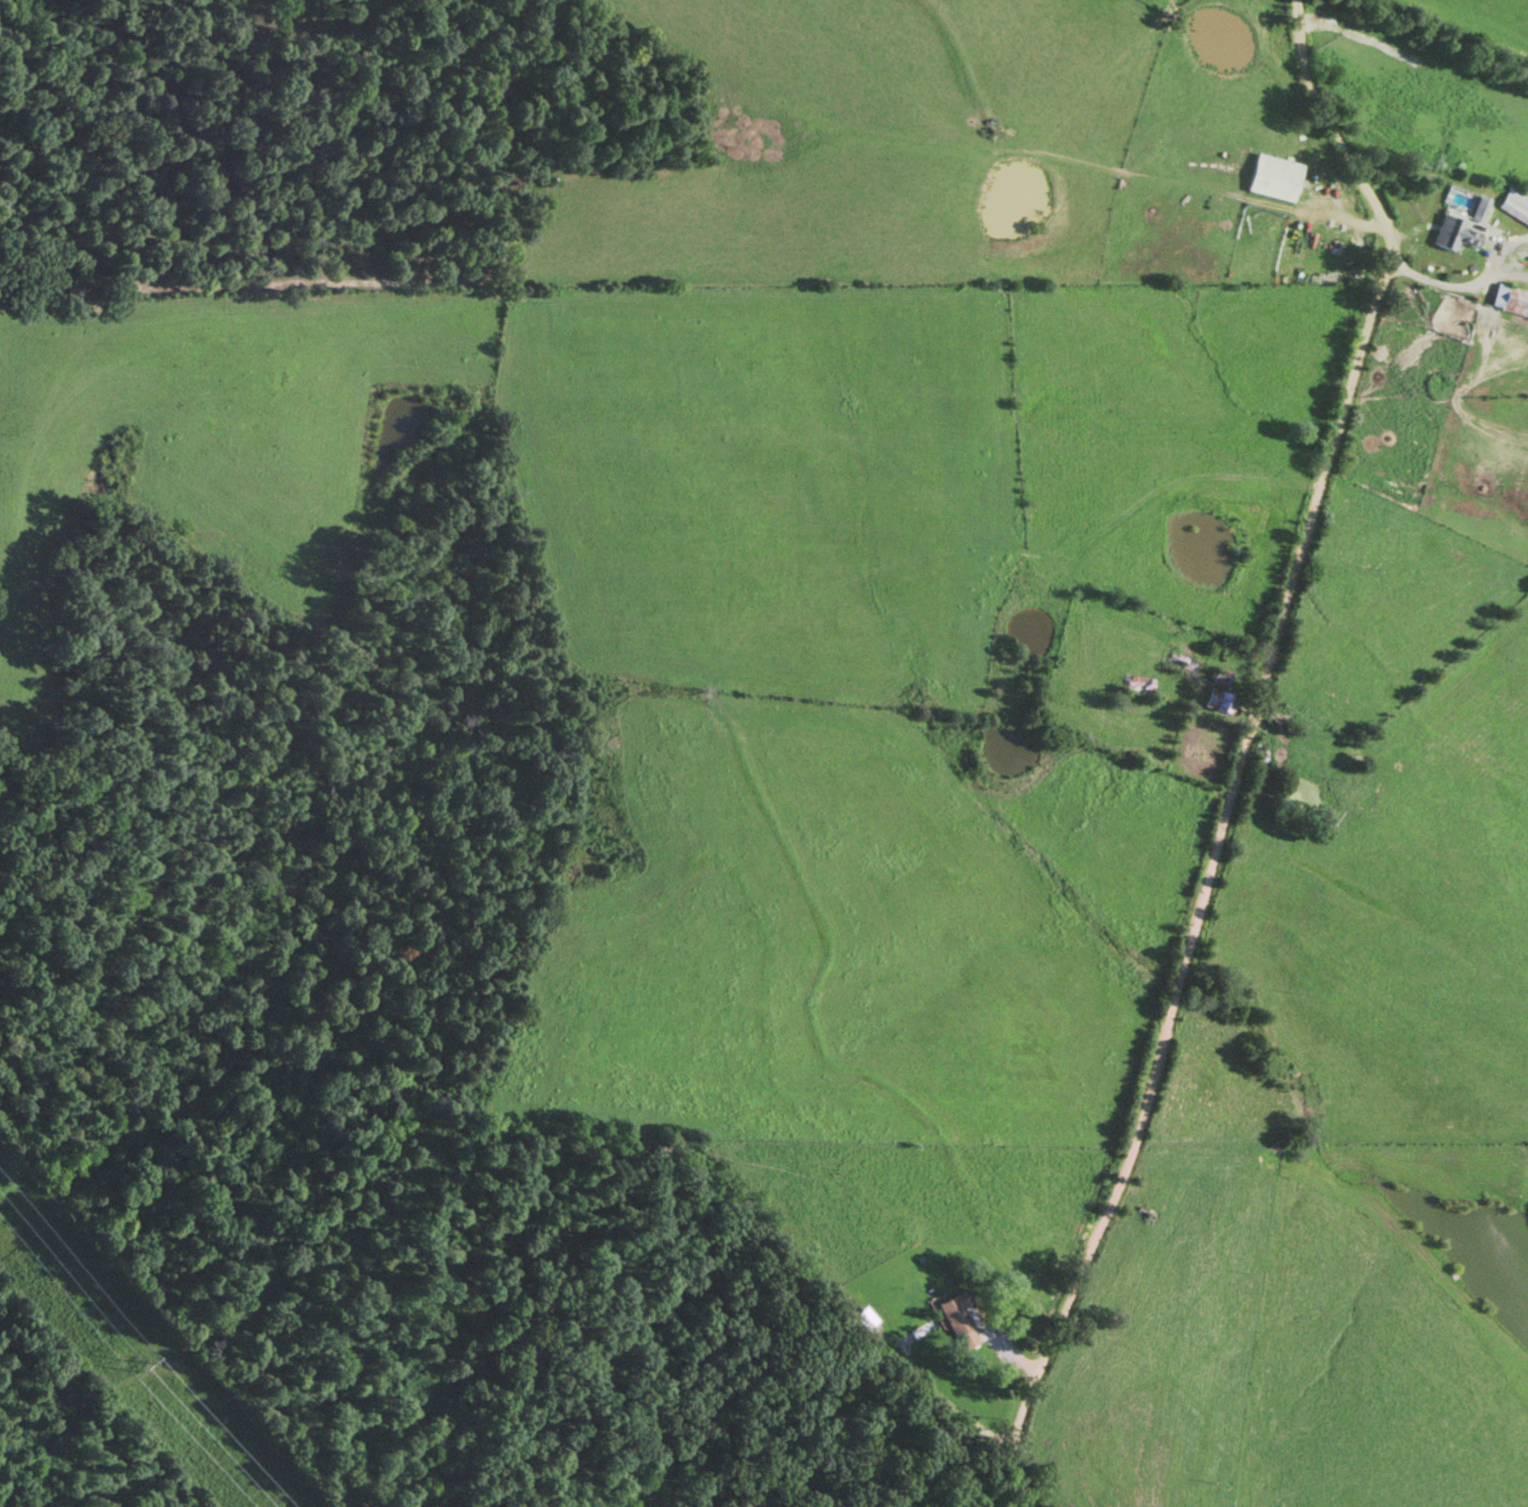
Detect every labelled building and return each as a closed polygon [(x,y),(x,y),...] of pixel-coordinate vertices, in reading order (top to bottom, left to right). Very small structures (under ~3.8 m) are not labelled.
[(1300,163),(1255,153),(1247,192),(1292,201),(1300,163)] [(1527,225),(1527,194),(1512,184),(1498,207),(1527,225)] [(1430,244),(1452,252),(1455,241),(1473,248),(1478,233),(1462,227),(1464,222),(1441,214),(1430,244)] [(1496,283),(1490,307),(1527,317),(1527,291),(1496,283)] [(1167,664),(1194,679),(1200,667),(1173,653),(1167,664)] [(1154,698),(1157,683),(1125,676),(1122,691),(1154,698)] [(1268,765),(1272,749),(1259,746),(1255,762),(1268,765)] [(971,1305),(964,1292),(940,1303),(963,1351),(980,1343),(964,1309),(971,1305)] [(878,1320),(868,1310),(860,1318),(870,1328),(878,1320)]
